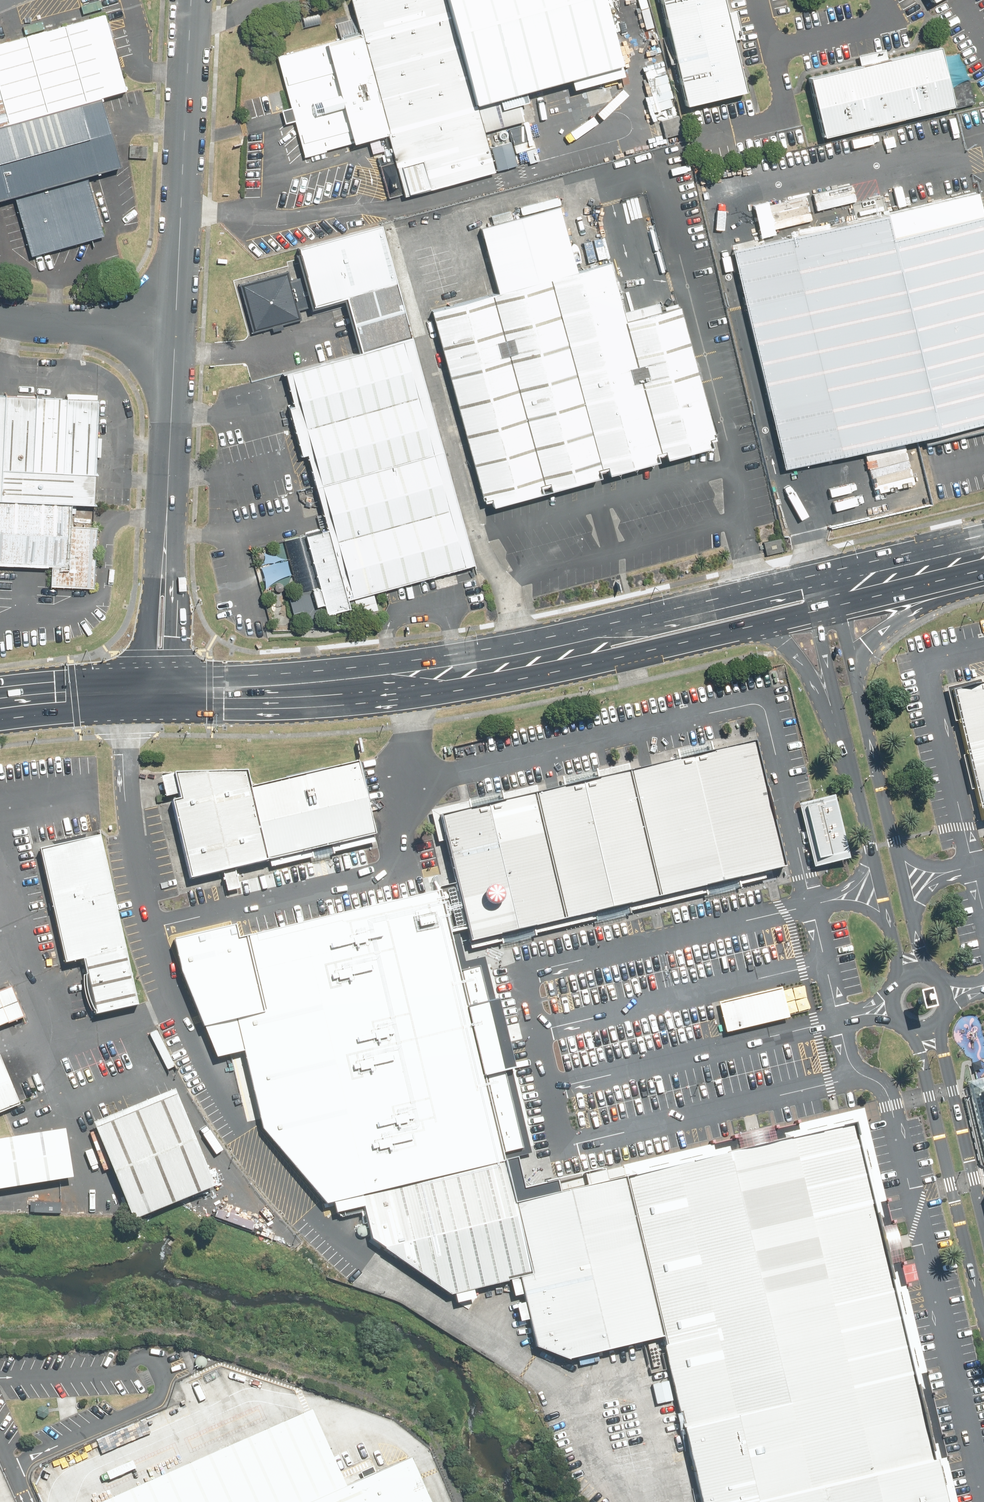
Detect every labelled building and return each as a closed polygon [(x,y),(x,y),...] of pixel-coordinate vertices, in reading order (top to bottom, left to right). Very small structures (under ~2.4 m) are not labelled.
[(448,0),(353,0),(390,133),(407,196),(496,172),(477,106),(448,0)] [(603,0),(448,0),(477,106),(621,66),(603,0)] [(725,0),(661,0),(686,106),(747,92),(725,0)] [(61,29),(82,103),(95,100),(121,93),(100,18),(61,29)] [(82,103),(61,29),(23,39),(44,114),(82,103)] [(305,156),(390,133),(362,34),(278,57),(305,156)] [(44,114),(23,39),(0,46),(0,108),(5,125),(44,114)] [(941,48),(811,79),(825,137),(955,107),(941,48)] [(12,199),(28,258),(101,238),(84,178),(114,169),(95,100),(82,103),(44,114),(5,125),(0,126),(0,202),(12,199)] [(976,191),(734,248),(786,465),(983,418),(983,226),(976,191)] [(481,229),(499,292),(578,271),(561,207),(481,229)] [(299,248),(315,306),(347,297),(396,284),(381,226),(299,248)] [(435,309),(489,505),(494,504),(712,445),(716,444),(679,306),(626,320),(610,262),(578,271),(499,292),(435,309)] [(300,317),(287,272),(242,284),(254,330),(300,317)] [(362,352),(401,342),(411,339),(396,284),(347,297),(362,352)] [(463,566),(401,342),(362,352),(285,373),(293,405),(288,406),(301,454),(306,452),(326,527),(306,532),(328,613),(348,607),(346,598),(463,566)] [(0,398),(0,401),(0,473),(28,474),(31,399),(0,398)] [(31,399),(28,474),(58,475),(61,401),(31,399)] [(94,402),(61,401),(58,475),(91,477),(94,402)] [(65,506),(89,507),(89,501),(91,477),(58,475),(28,474),(0,473),(0,503),(65,506)] [(65,506),(0,503),(0,565),(49,567),(49,587),(92,589),(93,546),(94,530),(65,528),(65,506)] [(951,693),(979,821),(983,820),(983,684),(951,693)] [(751,746),(690,761),(719,886),(780,872),(751,746)] [(690,761),(624,776),(654,901),(719,886),(690,761)] [(358,763),(252,788),(268,859),(375,835),(358,763)] [(191,877),(268,859),(252,788),(248,772),(167,774),(191,877)] [(654,901),(624,776),(577,788),(608,912),(654,901)] [(608,912),(577,788),(532,799),(563,923),(608,912)] [(563,923),(532,799),(482,811),(513,936),(563,923)] [(817,803),(798,807),(812,870),(838,864),(844,863),(843,861),(842,855),(830,800),(817,803)] [(513,936),(482,811),(435,822),(466,947),(513,936)] [(99,837),(94,838),(38,850),(35,854),(60,968),(78,964),(82,979),(81,980),(81,987),(82,997),(84,1007),(89,1016),(90,1016),(90,1019),(133,1010),(138,1005),(127,959),(116,912),(106,865),(99,837)] [(328,1203),(335,1202),(506,1160),(504,1152),(524,1147),(505,1071),(516,1067),(500,999),(489,1001),(480,966),(460,972),(439,891),(239,937),(237,925),(175,938),(184,974),(218,1057),(245,1050),(264,1128),(328,1203)] [(11,988),(0,993),(0,1027),(23,1018),(11,988)] [(716,1005),(723,1034),(784,1019),(784,1016),(778,994),(777,990),(716,1005)] [(0,1055),(0,1114),(21,1106),(0,1055)] [(214,1188),(174,1089),(93,1121),(133,1221),(214,1188)] [(974,1093),(983,1134),(983,1091),(974,1093)] [(857,1123),(628,1176),(666,1336),(705,1501),(950,1501),(857,1123)] [(0,1141),(0,1191),(73,1179),(65,1130),(0,1141)] [(506,1160),(335,1202),(338,1212),(366,1206),(373,1238),(453,1294),(522,1277),(533,1274),(517,1203),(506,1160)] [(666,1336),(628,1176),(517,1203),(533,1274),(522,1277),(538,1346),(572,1359),(666,1336)] [(398,1466),(342,1490),(310,1419),(118,1501),(413,1501),(398,1466)]
